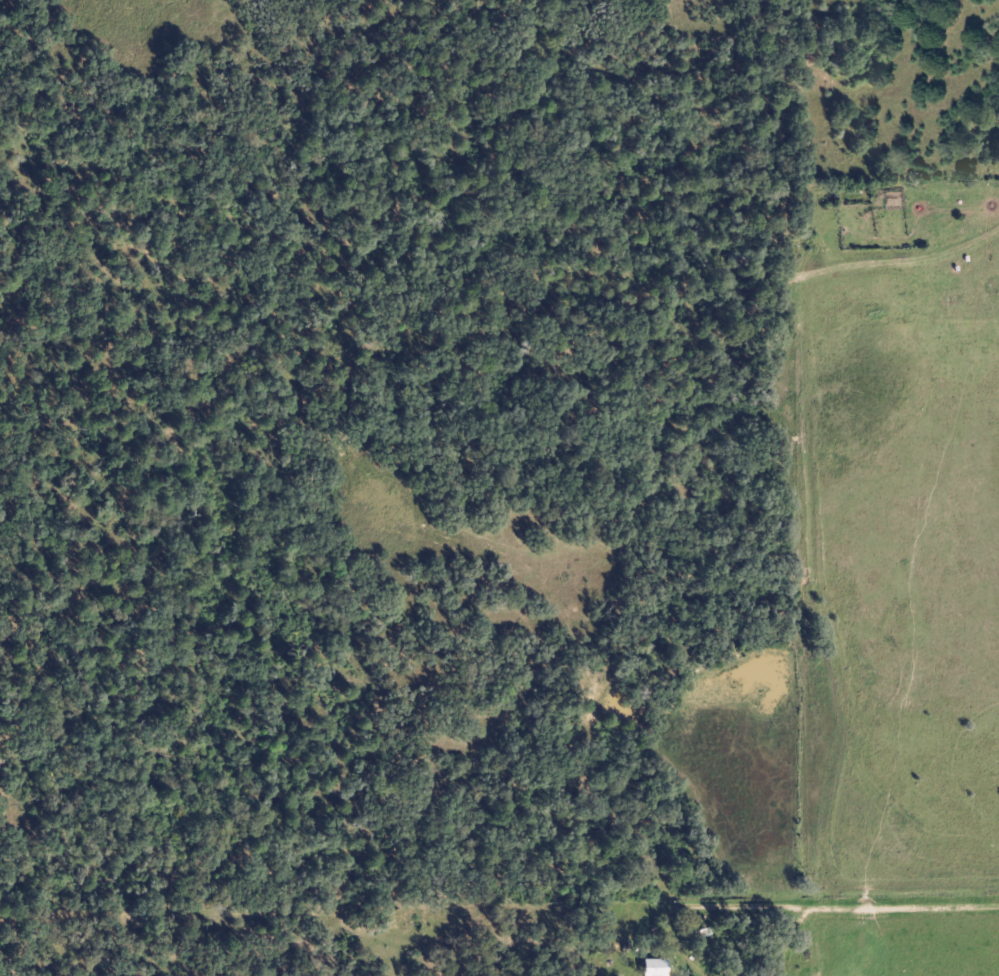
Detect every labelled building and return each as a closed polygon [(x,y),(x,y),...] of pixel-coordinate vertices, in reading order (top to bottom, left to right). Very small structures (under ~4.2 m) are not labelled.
[(669,958),(645,958),(645,975),(669,975),(669,958)]
